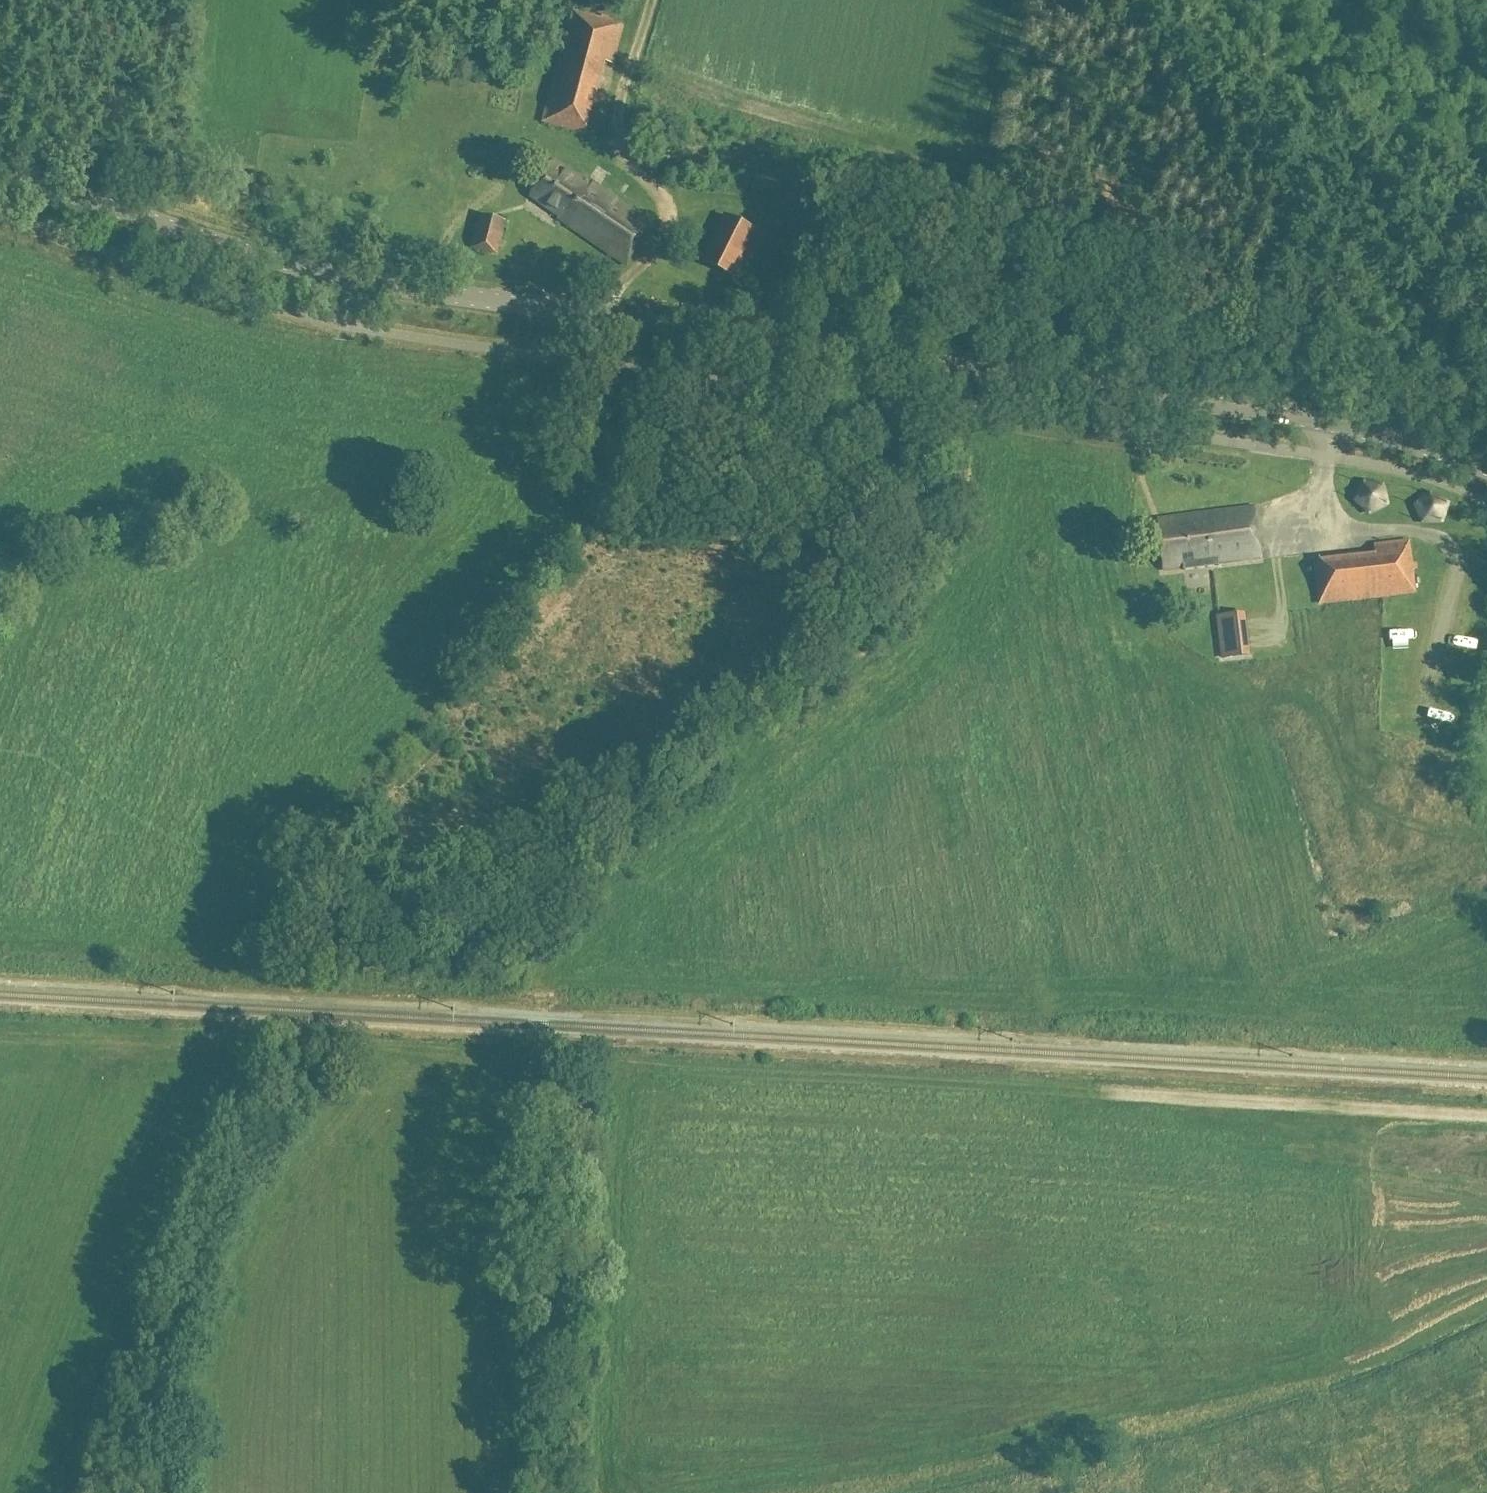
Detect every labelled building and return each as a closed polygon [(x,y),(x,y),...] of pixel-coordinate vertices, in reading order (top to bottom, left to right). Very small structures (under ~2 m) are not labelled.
[(544,121),(584,132),(603,59),(611,61),(625,8),(594,0),(576,0),(544,121)] [(532,196),(562,216),(560,219),(628,265),(655,226),(586,180),(584,183),(554,163),(532,196)] [(498,255),(506,221),(480,214),(471,248),(498,255)] [(703,260),(733,275),(756,230),(726,215),(703,260)] [(1443,501),(1426,514),(1439,529),(1455,516),(1443,501)] [(1253,505),(1158,518),(1165,570),(1260,557),(1253,505)] [(1313,561),(1319,605),(1416,592),(1409,541),(1372,546),(1373,553),(1313,561)] [(1216,615),(1221,659),(1252,655),(1246,612),(1216,615)] [(1431,706),(1429,718),(1451,721),(1453,709),(1431,706)]
